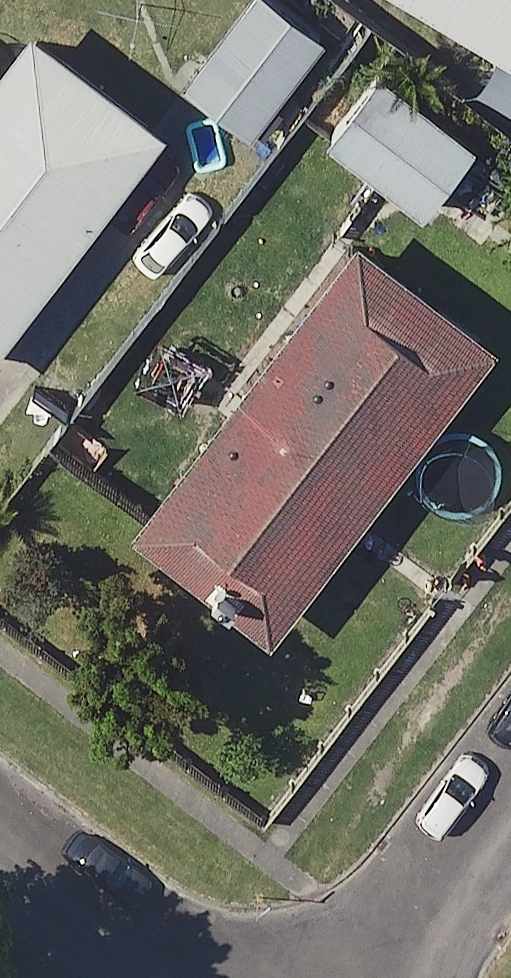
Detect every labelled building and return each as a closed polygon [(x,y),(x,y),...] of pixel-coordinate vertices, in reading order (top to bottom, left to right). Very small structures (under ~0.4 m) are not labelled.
[(271,0),(219,0),(168,71),(237,121),(306,25),(271,0)] [(510,52),(510,0),(424,0),(510,52)] [(10,13),(0,26),(0,307),(145,116),(10,13)] [(465,133),(349,61),(305,131),(421,204),(465,133)] [(477,325),(339,221),(116,514),(253,619),(477,325)]
